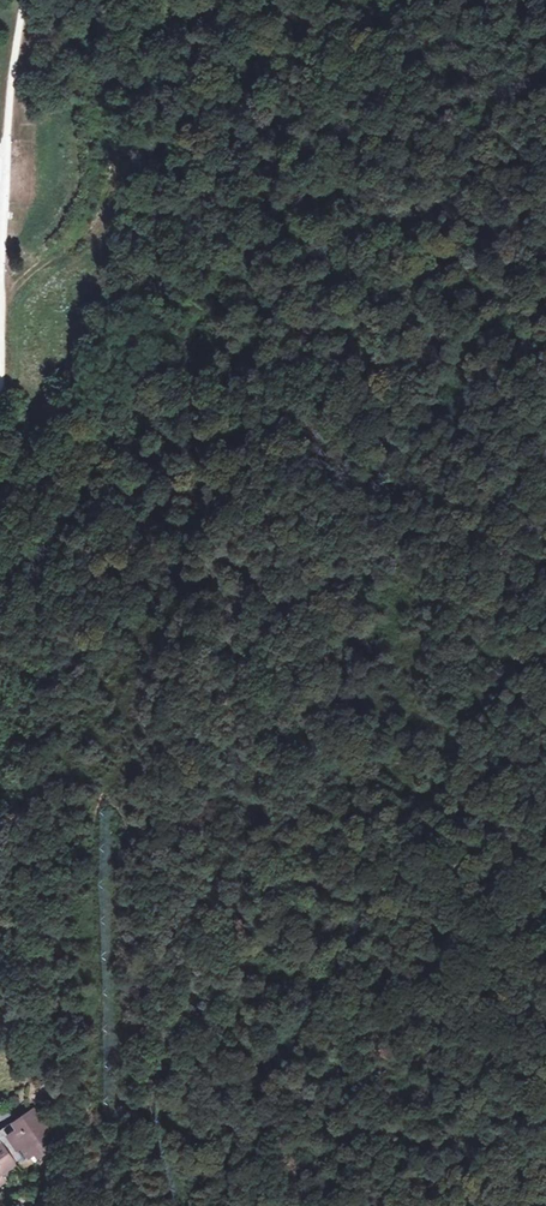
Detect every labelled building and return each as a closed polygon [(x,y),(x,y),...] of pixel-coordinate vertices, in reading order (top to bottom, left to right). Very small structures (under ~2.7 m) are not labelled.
[(61,1141),(38,1109),(23,1119),(19,1122),(22,1128),(11,1135),(26,1157),(28,1159),(41,1149),(45,1153),(61,1141)] [(0,1130),(0,1134),(19,1163),(26,1157),(11,1135),(22,1128),(19,1122),(23,1119),(20,1115),(0,1130)] [(4,1141),(0,1144),(0,1185),(8,1179),(6,1176),(20,1165),(19,1163),(4,1141)]
